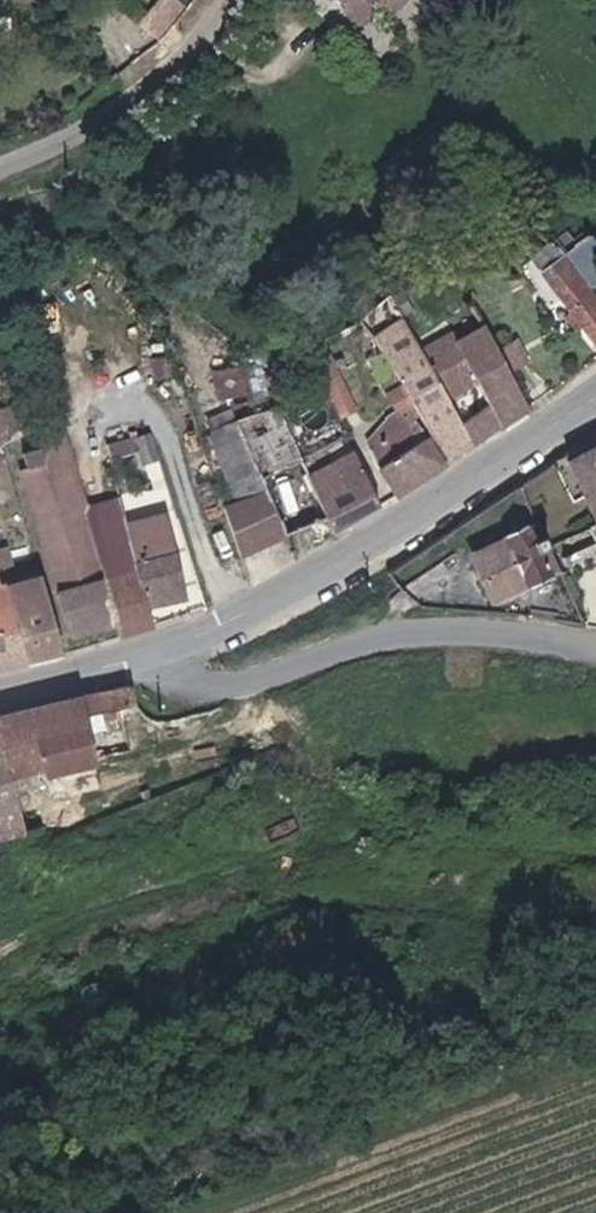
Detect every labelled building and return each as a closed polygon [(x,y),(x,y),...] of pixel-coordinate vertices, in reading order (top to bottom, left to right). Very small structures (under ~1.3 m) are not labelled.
[(369,21),(377,12),(384,19),(402,0),(347,0),(369,21)] [(568,254),(541,273),(595,346),(595,291),(568,254)] [(478,450),(529,412),(474,313),(419,342),(478,450)] [(478,450),(419,342),(405,317),(378,334),(397,371),(450,469),(478,450)] [(502,345),(510,366),(529,360),(521,338),(502,345)] [(219,395),(246,392),(243,363),(215,366),(219,395)] [(450,469),(397,371),(381,383),(395,408),(370,433),(384,459),(376,466),(399,503),(450,469)] [(275,400),(231,419),(283,537),(327,517),(299,454),(275,400)] [(238,501),(222,509),(242,555),(283,537),(231,419),(207,430),(238,501)] [(162,458),(154,429),(126,437),(129,450),(143,446),(147,462),(162,458)] [(18,450),(56,586),(100,575),(85,503),(73,450),(63,451),(59,438),(18,450)] [(310,449),(299,454),(327,517),(335,532),(376,507),(352,447),(316,463),(310,449)] [(595,516),(595,448),(568,462),(595,516)] [(123,492),(85,503),(100,575),(114,629),(117,638),(158,626),(148,586),(130,519),(123,492)] [(169,511),(130,519),(148,586),(154,584),(160,606),(189,598),(169,511)] [(490,601),(557,568),(545,543),(533,550),(519,522),(465,549),(490,601)] [(67,649),(45,570),(3,581),(0,568),(0,666),(67,649)] [(56,586),(71,641),(114,629),(100,575),(56,586)] [(133,684),(98,691),(101,710),(137,703),(133,684)] [(76,690),(0,710),(0,738),(13,782),(26,828),(57,820),(46,777),(96,764),(76,690)] [(26,828),(13,782),(0,738),(0,836),(26,828)]
